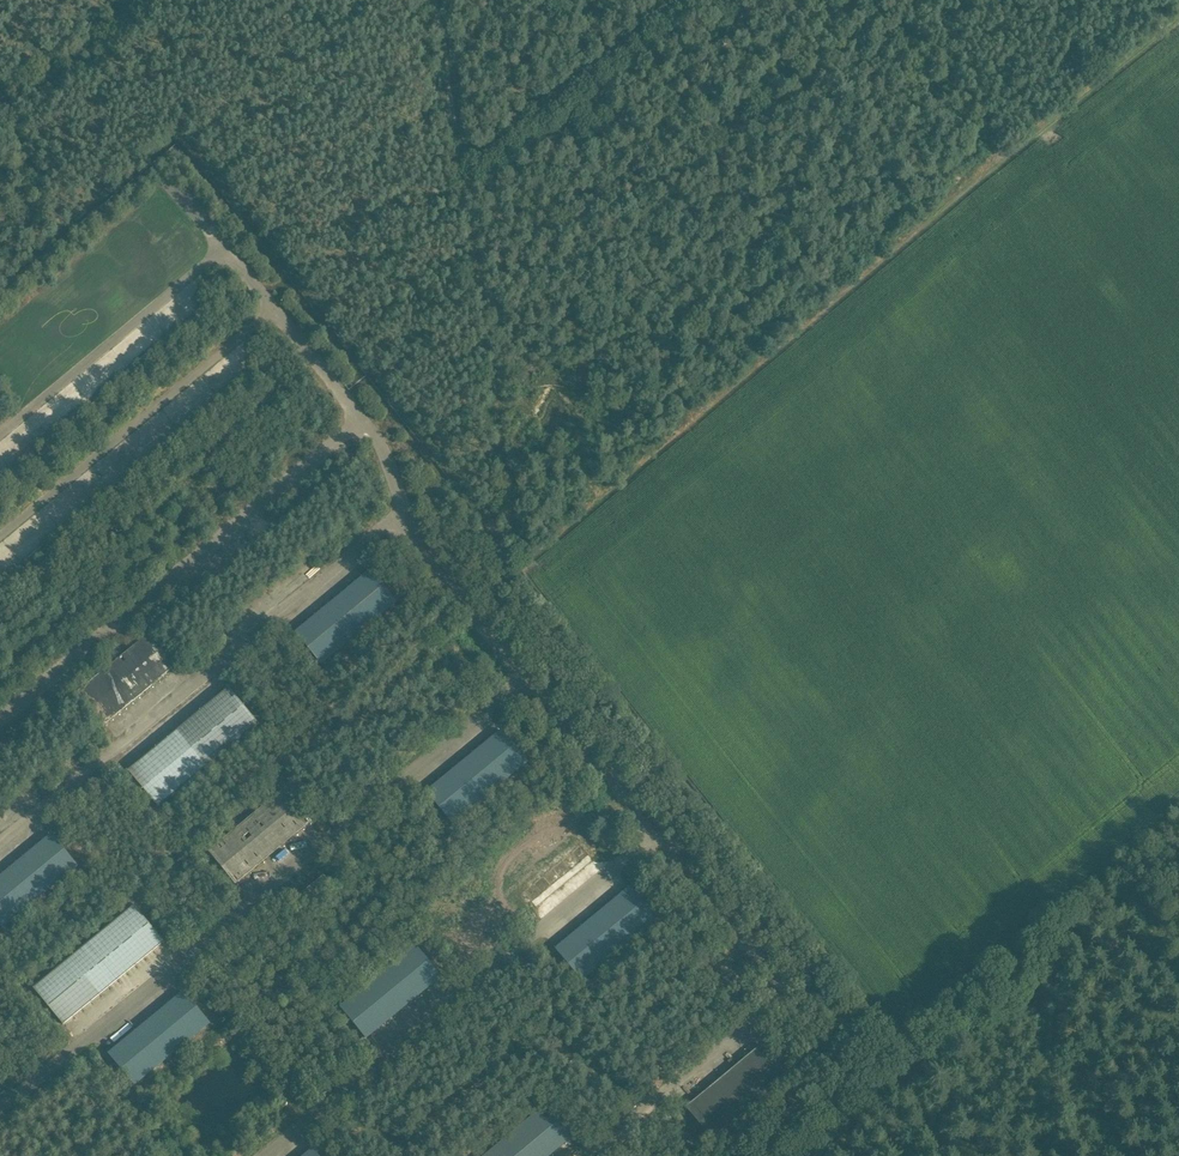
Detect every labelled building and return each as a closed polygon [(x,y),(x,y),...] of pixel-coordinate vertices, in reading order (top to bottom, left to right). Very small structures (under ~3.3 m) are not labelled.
[(295,632),(322,665),(397,602),(370,570),(295,632)] [(77,692),(104,725),(180,663),(153,630),(77,692)] [(128,771),(158,808),(257,725),(227,689),(128,771)] [(425,792),(452,825),(528,763),(501,730),(425,792)] [(208,852),(235,885),(311,822),(284,790),(208,852)] [(2,928),(78,866),(51,834),(0,876),(0,926),(2,928)] [(303,893),(309,901),(331,884),(324,876),(303,893)] [(554,949),(582,982),(657,919),(630,886),(554,949)] [(33,989),(63,1025),(163,943),(133,907),(33,989)] [(339,1007),(366,1040),(442,977),(415,945),(339,1007)] [(107,1053),(134,1086),(210,1024),(183,991),(107,1053)] [(686,1107),(713,1139),(788,1077),(761,1044),(686,1107)] [(573,1136),(545,1103),(482,1155),(550,1155),(573,1136)] [(311,1147),(300,1155),(319,1155),(311,1147)]
